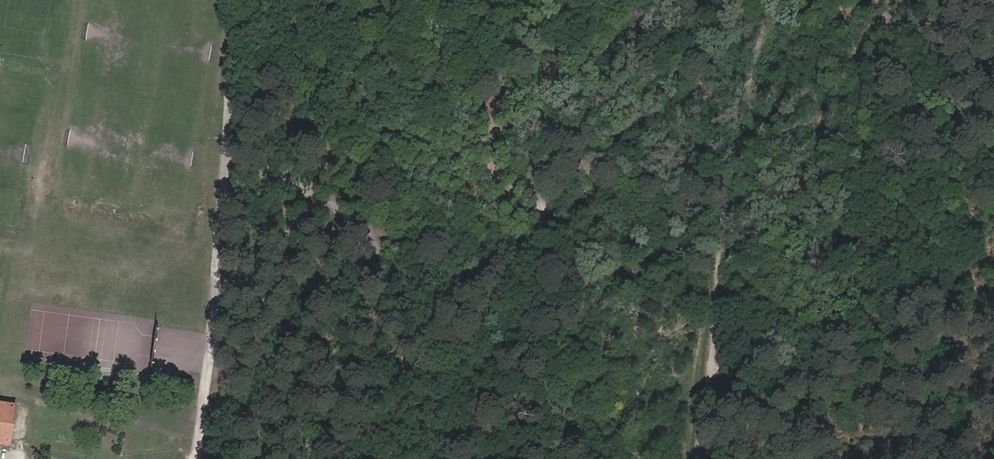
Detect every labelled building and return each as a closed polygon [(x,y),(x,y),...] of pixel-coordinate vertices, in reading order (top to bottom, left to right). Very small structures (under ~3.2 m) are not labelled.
[(11,443),(17,405),(0,403),(0,441),(11,443)]
